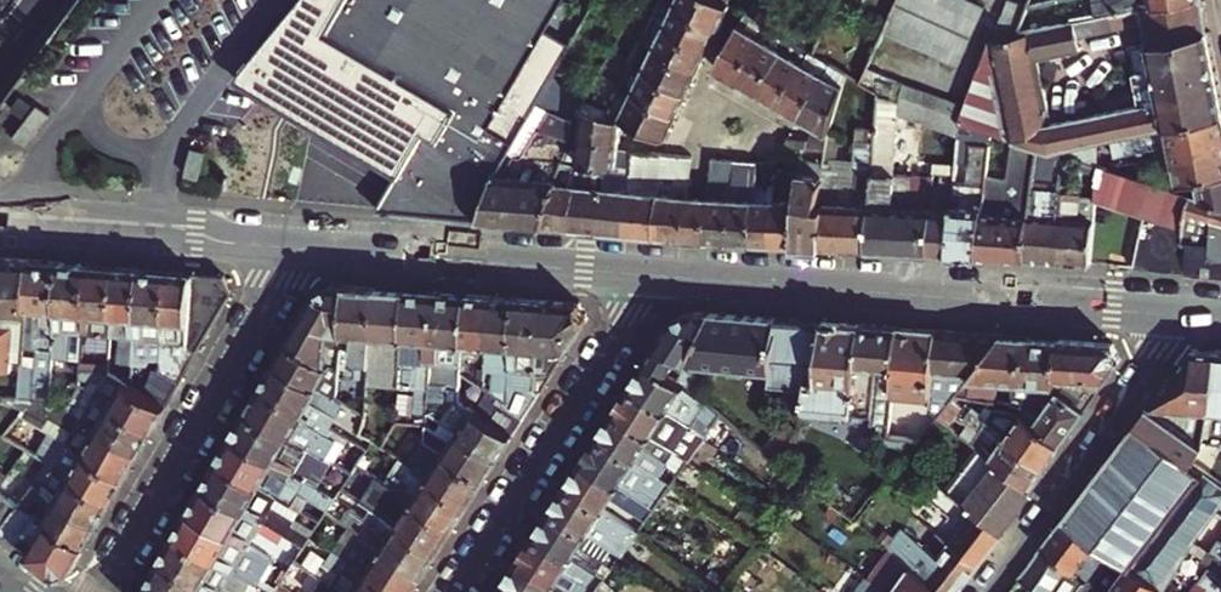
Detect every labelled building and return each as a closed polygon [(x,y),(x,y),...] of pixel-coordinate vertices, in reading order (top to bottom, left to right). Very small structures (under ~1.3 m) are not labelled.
[(561,6),(565,0),(301,0),(230,87),(397,177),(378,211),(479,218),(498,175),(508,157),(517,141),(492,126),(523,71),(561,6)] [(709,47),(719,25),(669,0),(664,0),(661,6),(654,20),(709,47)] [(727,3),(722,0),(669,0),(719,25),(729,4),(727,3)] [(983,7),(967,0),(898,0),(896,4),(883,33),(898,39),(912,45),(928,52),(943,59),(958,65),(971,36),(983,7)] [(1220,115),(1220,96),(1201,0),(1178,0),(1097,16),(1063,23),(1019,32),(1018,35),(991,40),(989,41),(988,44),(968,99),(966,104),(960,121),(990,130),(1008,136),(1010,136),(1037,145),(1052,150),(1098,141),(1111,138),(1220,115)] [(1019,32),(1063,23),(1058,0),(1028,6),(1026,12),(1019,32)] [(1178,0),(1103,0),(1095,2),(1097,16),(1178,0)] [(1026,12),(1007,3),(989,41),(991,40),(1018,35),(1019,32),(1026,12)] [(716,67),(737,79),(761,37),(768,25),(763,22),(748,13),(716,67)] [(698,69),(709,47),(654,20),(645,40),(644,42),(698,69)] [(737,79),(758,91),(783,49),(761,37),(737,79)] [(758,91),(779,104),(811,50),(790,38),(783,49),(758,91)] [(688,91),(698,69),(644,42),(634,64),(688,91)] [(779,104),(800,116),(832,62),(815,52),(811,50),(779,104)] [(815,124),(829,133),(849,72),(832,62),(800,116),(815,124)] [(624,86),(677,113),(688,91),(634,64),(629,74),(624,86)] [(930,252),(950,254),(954,210),(956,182),(956,175),(934,173),(934,208),(912,207),(913,197),(916,197),(917,182),(914,182),(914,177),(895,176),(899,111),(899,100),(902,82),(867,69),(863,80),(882,91),(881,94),(878,140),(869,249),(930,252)] [(920,88),(902,82),(899,100),(899,111),(910,116),(920,88)] [(646,127),(667,136),(677,113),(624,86),(612,111),(624,115),(646,127)] [(935,93),(920,88),(910,116),(925,121),(935,93)] [(949,98),(935,93),(925,121),(940,126),(949,98)] [(16,106),(27,114),(37,102),(25,94),(16,106)] [(966,104),(949,98),(940,126),(959,134),(960,121),(966,104)] [(18,134),(31,143),(55,112),(42,102),(18,134)] [(586,111),(588,104),(583,102),(579,110),(586,111)] [(583,133),(621,138),(624,115),(612,111),(588,104),(586,111),(579,110),(574,125),(572,132),(583,133)] [(498,175),(505,176),(543,109),(537,105),(517,141),(508,157),(498,175)] [(479,218),(542,224),(572,132),(574,125),(543,109),(505,176),(498,175),(479,218)] [(1220,149),(1220,115),(1111,138),(1115,156),(1166,146),(1165,143),(1172,142),(1175,159),(1176,163),(1203,158),(1202,153),(1220,149)] [(802,147),(824,148),(829,133),(815,124),(811,139),(790,138),(781,155),(788,156),(801,156),(802,147)] [(542,224),(572,227),(580,159),(583,133),(572,132),(542,224)] [(618,162),(620,150),(621,138),(583,133),(580,159),(590,159),(600,160),(607,161),(618,162)] [(981,256),(1026,259),(1032,196),(1037,145),(1010,136),(1006,178),(986,176),(984,211),(981,256)] [(824,246),(869,249),(878,140),(858,139),(855,169),(841,168),(823,167),(823,172),(821,202),(827,202),(824,246)] [(1072,156),(1098,164),(1098,141),(1052,150),(1058,152),(1072,156)] [(984,211),(986,176),(989,144),(971,143),(959,142),(956,175),(956,182),(954,210),(950,254),(981,256),(984,211)] [(202,150),(188,149),(184,176),(198,178),(202,150)] [(1202,153),(1203,158),(1176,163),(1175,159),(1156,162),(1159,177),(1153,175),(1151,181),(1181,190),(1180,185),(1220,176),(1220,149),(1202,153)] [(622,163),(633,163),(634,151),(620,150),(618,162),(622,163)] [(626,232),(655,235),(663,153),(634,151),(633,163),(632,171),(626,232)] [(687,238),(689,194),(692,156),(663,153),(655,235),(687,238)] [(706,239),(731,241),(736,160),(714,158),(710,195),(706,239)] [(572,227),(600,230),(604,185),(606,169),(607,161),(600,160),(590,159),(580,159),(572,227)] [(731,241),(751,242),(753,198),(755,161),(736,160),(731,241)] [(600,230),(626,232),(632,171),(622,170),(622,163),(618,162),(607,161),(606,169),(604,185),(600,230)] [(622,170),(632,171),(633,163),(622,163),(622,170)] [(1147,215),(1186,227),(1189,193),(1181,190),(1151,181),(1109,168),(1099,164),(1098,176),(1096,199),(1147,215)] [(797,244),(824,246),(827,202),(821,202),(823,172),(801,171),(799,200),(797,244)] [(1067,262),(1091,264),(1096,199),(1098,176),(1081,175),(1080,192),(1070,192),(1070,184),(1063,184),(1063,198),(1060,232),(1069,233),(1067,262)] [(1220,203),(1220,176),(1180,185),(1181,190),(1189,193),(1220,203)] [(1069,233),(1060,232),(1063,198),(1063,184),(1053,183),(1052,198),(1032,196),(1026,259),(1067,262),(1069,233)] [(1189,193),(1186,227),(1185,244),(1192,244),(1189,273),(1220,276),(1220,203),(1189,193)] [(689,194),(687,238),(695,239),(706,239),(710,195),(699,194),(689,194)] [(777,199),(753,198),(751,242),(774,243),(777,199)] [(799,200),(777,199),(774,243),(797,244),(799,200)] [(1186,227),(1147,215),(1134,268),(1179,272),(1185,244),(1186,227)] [(1192,244),(1185,244),(1179,272),(1189,273),(1192,244)] [(25,313),(29,258),(0,256),(0,262),(0,369),(10,369),(15,312),(25,313)] [(50,398),(53,361),(61,261),(29,258),(25,313),(22,347),(36,348),(34,367),(21,366),(19,390),(18,396),(24,396),(32,397),(50,398)] [(72,330),(84,331),(89,263),(61,261),(53,361),(69,361),(72,330)] [(101,332),(110,333),(116,265),(89,263),(84,331),(82,357),(99,358),(101,332)] [(117,376),(131,385),(141,267),(116,265),(110,333),(120,333),(117,376)] [(151,336),(164,337),(170,269),(141,267),(131,385),(166,405),(180,380),(162,369),(147,369),(151,336)] [(198,349),(187,342),(193,271),(170,269),(164,337),(162,369),(180,380),(198,349)] [(187,342),(198,349),(232,290),(222,274),(193,271),(187,342)] [(331,337),(341,341),(346,283),(333,282),(317,291),(290,338),(334,364),(334,355),(330,353),(331,337)] [(370,378),(372,356),(377,286),(346,283),(341,341),(340,357),(339,368),(357,369),(357,377),(370,378)] [(369,381),(400,384),(408,288),(377,286),(372,356),(370,378),(369,381)] [(429,410),(430,394),(438,291),(408,288),(400,384),(418,385),(416,411),(429,410)] [(462,370),(463,357),(468,293),(438,291),(430,394),(440,395),(442,375),(448,375),(446,404),(460,398),(462,370)] [(483,385),(487,379),(493,295),(468,293),(463,357),(480,358),(478,381),(483,385)] [(493,386),(508,402),(517,297),(493,295),(487,379),(493,386)] [(535,386),(539,345),(542,299),(517,297),(508,402),(493,386),(480,405),(487,409),(494,398),(524,417),(534,401),(542,389),(535,386)] [(542,389),(556,367),(588,318),(580,302),(542,299),(539,345),(535,386),(542,389)] [(678,381),(686,362),(709,312),(690,311),(674,318),(646,361),(678,381)] [(697,363),(770,369),(777,317),(709,312),(686,362),(697,363)] [(808,374),(816,375),(823,320),(777,317),(770,369),(767,384),(805,386),(808,374)] [(861,324),(823,320),(816,375),(808,374),(805,386),(800,410),(832,414),(834,404),(852,406),(861,324)] [(887,422),(891,391),(899,326),(861,324),(852,406),(851,410),(850,422),(875,435),(875,439),(899,467),(903,462),(914,448),(903,439),(886,434),(887,422)] [(891,391),(929,394),(937,330),(899,326),(891,391)] [(956,396),(969,379),(1004,335),(937,330),(929,394),(927,412),(937,419),(949,404),(955,396),(956,396)] [(1001,380),(1015,382),(1021,358),(1026,358),(1031,337),(1004,335),(969,379),(967,398),(971,399),(989,401),(994,402),(1001,380)] [(1058,392),(1054,389),(1061,339),(1031,337),(1026,358),(1021,358),(1015,382),(1011,398),(1021,399),(1020,406),(1023,406),(1044,409),(1058,392)] [(277,360),(337,396),(339,368),(340,357),(334,355),(334,364),(290,338),(277,360)] [(1098,392),(1103,384),(1120,360),(1113,343),(1061,339),(1054,389),(1058,392),(1084,410),(1098,392)] [(1204,439),(1205,422),(1217,351),(1193,349),(1149,407),(1204,445),(1204,439)] [(1217,351),(1205,422),(1204,439),(1218,441),(1220,424),(1220,351),(1217,351)] [(345,401),(337,396),(277,360),(263,384),(313,414),(331,424),(345,401)] [(720,415),(690,391),(678,381),(646,361),(630,385),(666,409),(705,436),(720,415)] [(678,381),(690,391),(697,363),(686,362),(678,381)] [(153,427),(166,405),(131,385),(117,376),(107,371),(81,369),(81,377),(102,380),(95,393),(153,427)] [(458,428),(500,455),(524,417),(494,398),(487,409),(480,405),(493,386),(487,379),(483,385),(470,405),(460,398),(446,404),(440,406),(448,410),(443,418),(458,428)] [(970,413),(964,408),(971,399),(967,398),(969,379),(956,396),(955,396),(949,404),(960,413),(959,414),(965,419),(970,413)] [(309,421),(313,414),(263,384),(249,409),(309,446),(327,456),(337,438),(309,421)] [(76,392),(82,396),(87,389),(80,385),(76,392)] [(705,436),(666,409),(630,385),(615,410),(650,434),(689,460),(705,436)] [(1020,415),(1061,444),(1084,410),(1058,392),(1044,409),(1023,406),(1020,415)] [(140,450),(153,427),(95,393),(86,409),(71,400),(67,408),(140,450)] [(140,450),(67,408),(50,398),(32,397),(24,396),(18,396),(1,394),(0,396),(0,400),(47,422),(50,418),(73,431),(67,442),(125,475),(140,450)] [(970,413),(965,419),(959,414),(960,413),(949,404),(937,419),(948,428),(954,421),(960,425),(962,423),(977,434),(970,443),(991,459),(1031,487),(1045,467),(984,423),(970,413)] [(1207,523),(1214,513),(1220,503),(1220,484),(1191,463),(1204,445),(1149,407),(1062,520),(1112,554),(1119,558),(1127,564),(1165,590),(1195,541),(1202,530),(1207,523)] [(327,456),(309,446),(249,409),(234,434),(337,496),(341,488),(343,485),(324,474),(328,468),(332,460),(327,456)] [(673,482),(689,460),(650,434),(615,410),(599,435),(671,484),(673,482)] [(1045,467),(1061,444),(1020,415),(993,411),(992,413),(984,423),(1045,467)] [(485,478),(500,455),(458,428),(452,438),(428,422),(425,439),(485,478)] [(112,499),(125,475),(67,442),(38,425),(33,433),(24,447),(27,449),(54,464),(112,499)] [(330,507),(337,496),(234,434),(220,459),(279,495),(293,503),(302,490),(330,507)] [(469,502),(485,478),(425,439),(417,452),(388,434),(380,445),(410,464),(469,502)] [(654,508),(671,484),(599,435),(583,460),(654,508)] [(453,527),(469,502),(410,464),(399,481),(361,457),(356,465),(378,479),(395,490),(453,527)] [(293,503),(279,495),(220,459),(205,485),(282,531),(287,534),(296,519),(302,509),(293,503)] [(960,502),(999,531),(1031,487),(991,459),(960,502)] [(637,532),(654,508),(583,460),(567,485),(637,532)] [(99,521),(112,499),(54,464),(43,482),(37,479),(34,484),(99,521)] [(439,550),(453,527),(395,490),(378,479),(374,486),(380,489),(375,499),(369,496),(365,503),(381,514),(439,550)] [(86,544),(99,521),(34,484),(18,505),(86,544)] [(287,534),(282,531),(205,485),(191,509),(249,545),(273,559),(290,569),(295,561),(278,551),(282,544),(288,535),(287,534)] [(619,556),(637,532),(567,485),(550,510),(587,534),(619,556)] [(18,505),(0,488),(0,528),(18,505)] [(948,546),(977,567),(1004,534),(999,531),(960,502),(950,495),(944,504),(952,509),(933,535),(948,546)] [(86,544),(18,505),(0,528),(0,532),(6,537),(16,525),(35,540),(28,554),(54,574),(70,571),(86,544)] [(273,559),(249,545),(191,509),(177,534),(235,569),(258,583),(267,568),(273,559)] [(571,559),(587,534),(550,510),(535,535),(571,559)] [(424,574),(439,550),(381,514),(375,523),(367,519),(359,533),(424,574)] [(1108,560),(1112,554),(1062,520),(1041,548),(1075,573),(1090,553),(1105,564),(1108,560)] [(424,574),(359,533),(350,546),(374,561),(367,571),(400,591),(412,591),(424,574)] [(235,569),(177,534),(163,559),(219,591),(252,591),(253,590),(230,577),(235,569)] [(367,571),(344,556),(311,535),(305,545),(296,560),(313,571),(321,559),(340,570),(332,583),(346,591),(400,591),(367,571)] [(603,580),(571,559),(535,535),(519,559),(556,583),(569,591),(594,591),(602,581),(603,580)] [(940,591),(957,591),(977,567),(948,546),(933,535),(922,549),(907,537),(901,543),(892,553),(940,591)] [(1212,552),(1220,558),(1220,540),(1212,552)] [(367,571),(374,561),(350,546),(344,556),(367,571)] [(1091,583),(1075,573),(1041,548),(1018,577),(1040,591),(1104,591),(1091,583)] [(892,553),(883,565),(890,570),(882,581),(875,576),(871,581),(886,591),(940,591),(892,553)] [(1108,560),(1114,564),(1119,558),(1112,554),(1108,560)] [(163,559),(150,581),(168,591),(219,591),(163,559)] [(556,583),(519,559),(504,584),(515,591),(569,591),(556,583)] [(1215,571),(1209,567),(1201,579),(1199,578),(1190,591),(1220,591),(1220,563),(1215,571)] [(1104,591),(1164,591),(1165,590),(1127,564),(1115,582),(1100,571),(1091,583),(1104,591)] [(875,576),(882,581),(890,570),(883,565),(875,576)] [(332,583),(321,576),(311,590),(314,591),(346,591),(332,583)] [(150,581),(143,591),(168,591),(150,581)]
